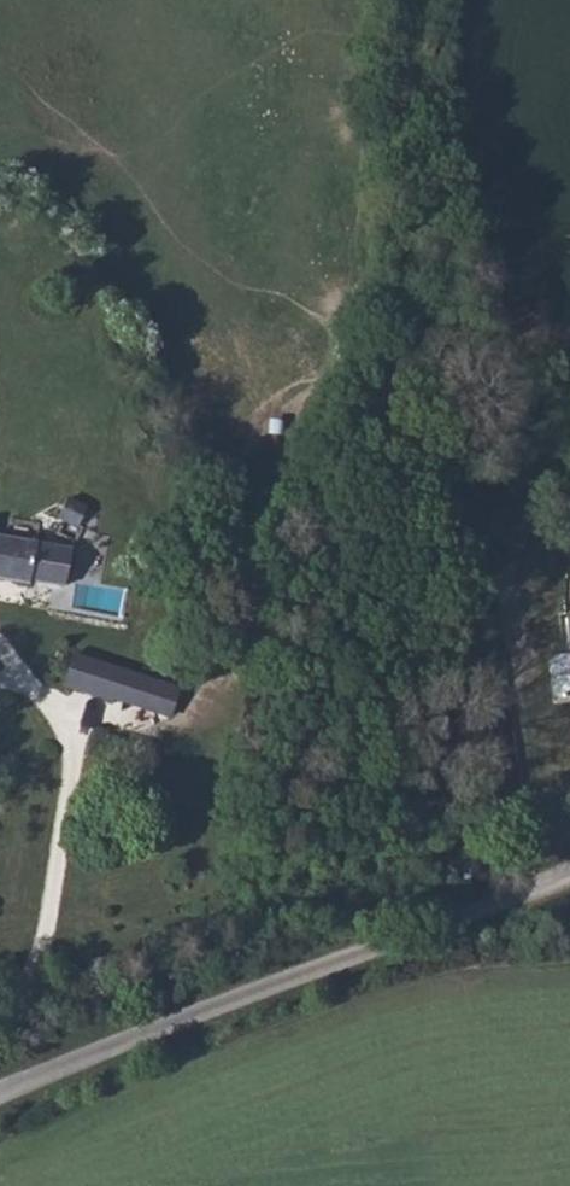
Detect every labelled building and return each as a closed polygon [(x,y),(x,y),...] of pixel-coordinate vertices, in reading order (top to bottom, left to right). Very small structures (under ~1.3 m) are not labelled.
[(57,519),(77,528),(85,508),(65,500),(57,519)] [(28,585),(35,543),(0,536),(0,580),(28,585)] [(113,702),(114,700),(152,712),(161,683),(73,655),(63,686),(113,702)] [(555,657),(550,662),(553,687),(559,692),(569,690),(569,655),(555,657)] [(178,689),(161,683),(152,712),(169,717),(178,689)]
